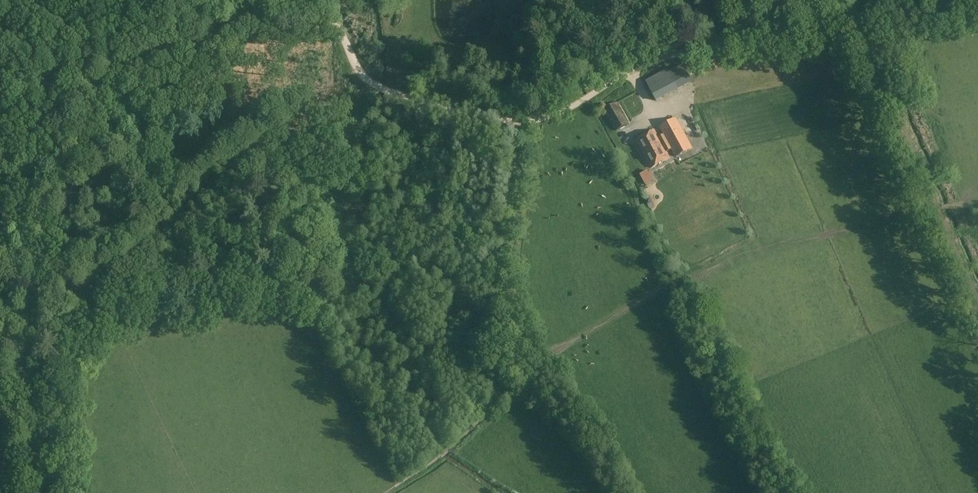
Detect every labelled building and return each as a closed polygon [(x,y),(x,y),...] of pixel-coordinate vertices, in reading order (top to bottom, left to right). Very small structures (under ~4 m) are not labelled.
[(658,108),(677,97),(674,92),(655,103),(658,108)] [(616,103),(604,110),(616,131),(628,124),(616,103)] [(654,130),(636,141),(651,168),(669,158),(666,152),(672,149),(676,157),(692,148),(676,119),(660,127),(664,135),(658,138),(654,130)]
